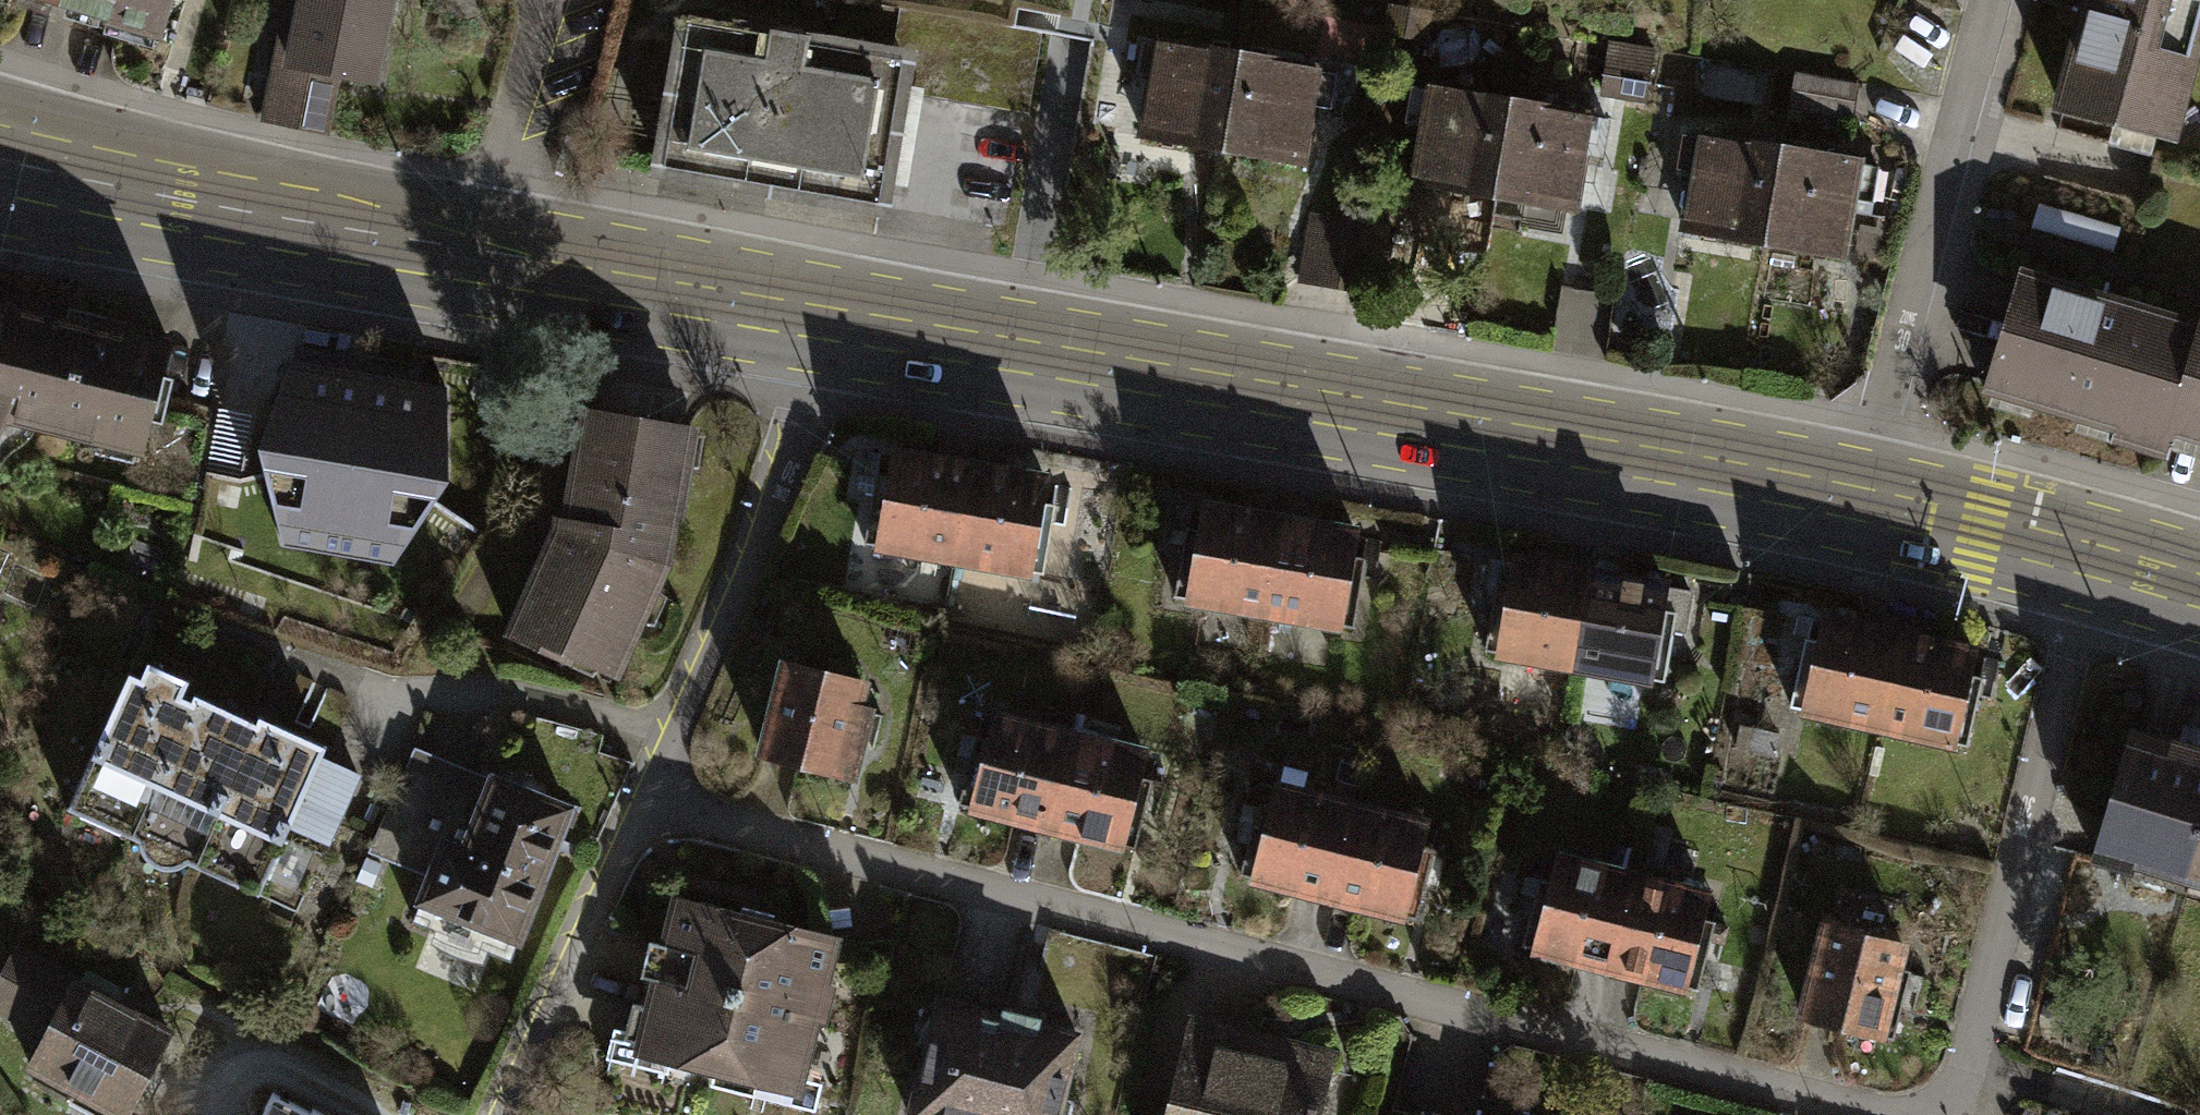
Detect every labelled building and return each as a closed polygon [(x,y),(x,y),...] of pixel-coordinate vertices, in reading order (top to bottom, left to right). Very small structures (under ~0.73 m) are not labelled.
[(58,5),(159,34),(168,0),(60,0),(58,5)] [(272,63),(335,76),(370,82),(386,0),(305,0),(299,29),(280,25),(272,63)] [(2056,107),(2164,136),(2199,4),(2199,0),(2085,0),(2056,107)] [(1037,33),(899,9),(890,58),(904,60),(899,87),(1023,108),(1037,33)] [(684,22),(658,167),(878,205),(899,87),(904,60),(890,58),(684,22)] [(1142,134),(1221,148),(1238,54),(1160,39),(1142,134)] [(1316,69),(1238,54),(1221,148),(1299,163),(1316,69)] [(325,129),(335,76),(272,63),(262,117),(325,129)] [(1854,84),(1794,75),(1789,106),(1849,115),(1854,84)] [(1415,180),(1491,194),(1509,99),(1432,85),(1415,180)] [(1585,113),(1509,99),(1491,194),(1568,208),(1585,113)] [(1680,227),(1763,240),(1777,148),(1679,133),(1674,166),(1689,168),(1680,227)] [(1873,163),(1777,148),(1763,240),(1843,252),(1852,196),(1867,198),(1873,163)] [(2117,224),(2038,201),(2030,228),(2109,252),(2117,224)] [(1300,278),(1335,284),(1346,221),(1312,215),(1300,278)] [(1381,228),(1346,221),(1335,284),(1370,291),(1381,228)] [(2162,449),(2163,444),(2199,332),(2017,274),(1982,383),(1991,386),(1987,399),(2028,412),(2032,399),(2076,413),(2071,428),(2116,442),(2118,435),(2162,449)] [(0,309),(0,417),(131,450),(161,333),(97,318),(93,333),(0,309)] [(2199,332),(2163,444),(2199,455),(2199,328),(2199,332)] [(452,398),(298,373),(266,470),(287,555),(397,574),(456,499),(452,398)] [(687,424),(588,412),(574,491),(565,492),(561,528),(514,634),(564,656),(567,652),(608,670),(660,568),(687,424)] [(863,539),(951,556),(968,466),(894,452),(889,480),(875,477),(863,539)] [(1043,480),(968,466),(951,556),(1040,572),(1052,507),(1039,505),(1043,480)] [(1173,597),(1262,613),(1279,517),(1202,503),(1197,530),(1185,528),(1173,597)] [(1359,532),(1279,517),(1262,613),(1354,629),(1366,563),(1354,561),(1359,532)] [(1484,645),(1573,661),(1588,574),(1515,561),(1510,585),(1495,583),(1484,645)] [(1667,588),(1588,574),(1573,661),(1664,677),(1675,612),(1663,610),(1667,588)] [(1786,705),(1876,725),(1897,633),(1822,615),(1817,637),(1789,631),(1785,652),(1798,655),(1786,705)] [(1975,650),(1897,633),(1876,725),(1963,745),(1978,679),(1969,677),(1975,650)] [(861,682),(785,662),(761,755),(850,778),(869,708),(855,705),(861,682)] [(140,677),(126,671),(66,809),(136,839),(139,850),(144,860),(154,865),(163,868),(177,868),(184,860),(295,908),(320,852),(285,837),(288,828),(325,844),(356,772),(319,756),(324,744),(274,722),(271,730),(190,695),(188,700),(179,696),(185,681),(146,664),(140,677)] [(955,804),(1043,826),(1067,732),(993,713),(982,756),(968,753),(955,804)] [(1141,751),(1067,732),(1043,826),(1132,849),(1150,779),(1135,775),(1141,751)] [(2188,886),(2199,848),(2199,745),(2167,735),(2165,742),(2134,732),(2095,857),(2188,886)] [(412,747),(405,765),(434,777),(403,855),(373,843),(369,853),(429,878),(456,813),(474,821),(491,779),(412,747)] [(405,765),(373,843),(403,855),(434,777),(405,765)] [(568,810),(491,779),(474,821),(456,813),(429,878),(412,921),(507,960),(568,810)] [(1238,874),(1325,895),(1348,804),(1275,786),(1269,807),(1256,803),(1238,874)] [(1423,822),(1348,804),(1325,895),(1413,916),(1430,848),(1417,845),(1423,822)] [(2188,886),(2199,890),(2199,848),(2188,886)] [(1521,944),(1606,966),(1630,875),(1557,855),(1551,878),(1539,875),(1521,944)] [(1704,894),(1630,875),(1606,966),(1695,989),(1713,919),(1698,915),(1704,894)] [(630,1003),(622,1037),(638,1041),(636,1049),(713,1068),(710,1082),(751,1092),(754,1079),(796,1090),(813,1019),(820,1021),(829,985),(822,984),(833,939),(770,924),(773,915),(740,907),(737,916),(674,901),(648,1007),(630,1003)] [(1825,923),(1802,1017),(1891,1038),(1907,969),(1893,966),(1899,941),(1825,923)] [(0,973),(0,1010),(43,1034),(26,1065),(71,1091),(81,1074),(128,1101),(167,1032),(15,946),(0,973)] [(911,1114),(1055,1114),(1076,1035),(1036,1025),(1038,1017),(1003,1008),(1001,1016),(940,1000),(911,1114)] [(1328,1055),(1189,1022),(1168,1111),(1168,1114),(1314,1114),(1328,1055)] [(274,1087),(259,1114),(340,1114),(314,1101),(311,1106),(274,1087)]
